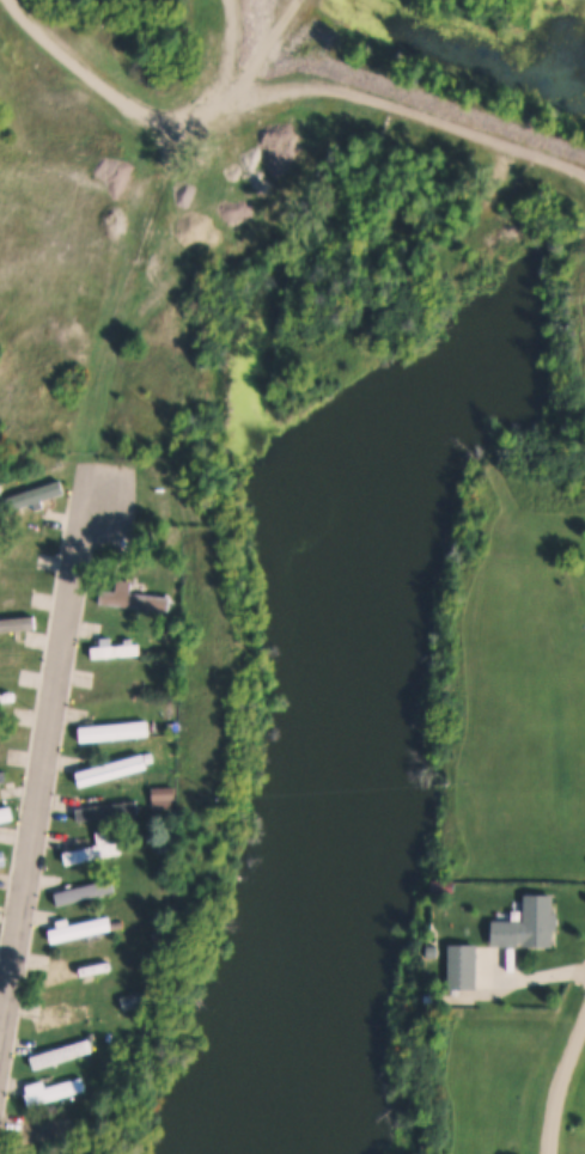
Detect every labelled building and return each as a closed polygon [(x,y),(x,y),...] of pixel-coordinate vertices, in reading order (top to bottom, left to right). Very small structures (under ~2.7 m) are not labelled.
[(38,503),(0,516),(0,500),(66,480),(69,494),(47,501),(49,507),(41,509),(38,503)] [(33,548),(0,553),(0,538),(51,531),(54,544),(45,545),(47,554),(35,555),(33,548)] [(109,578),(141,582),(139,593),(167,598),(166,610),(105,600),(109,578)] [(97,646),(150,643),(151,657),(98,659),(97,646)] [(13,667),(0,668),(0,654),(35,652),(36,666),(26,666),(26,676),(14,676),(13,667)] [(172,661),(184,660),(185,671),(172,672),(172,661)] [(110,686),(147,683),(148,697),(86,704),(84,689),(96,688),(95,677),(109,676),(110,686)] [(85,727),(157,721),(158,737),(86,741),(85,727)] [(173,740),(183,739),(184,749),(175,750),(173,740)] [(95,761),(104,757),(106,767),(148,755),(153,770),(80,789),(77,774),(97,769),(95,761)] [(10,781),(0,782),(0,770),(8,769),(10,781)] [(81,808),(145,800),(147,813),(84,823),(81,808)] [(17,819),(0,823),(0,807),(13,804),(17,819)] [(117,842),(127,839),(130,855),(73,867),(69,853),(105,844),(102,831),(115,829),(117,842)] [(10,866),(0,868),(0,852),(7,850),(10,866)] [(62,893),(118,879),(122,893),(66,906),(62,893)] [(559,912),(559,932),(554,932),(554,950),(494,948),(494,921),(525,922),(526,893),(555,894),(555,912),(559,912)] [(65,929),(62,922),(74,918),(77,927),(117,918),(120,932),(59,945),(55,932),(65,929)] [(159,935),(170,932),(173,941),(163,945),(159,935)] [(450,946),(477,946),(476,991),(449,991),(450,946)] [(428,947),(439,947),(438,958),(427,958),(428,947)] [(61,971),(59,964),(71,960),(73,967),(116,955),(120,971),(62,987),(59,972),(61,971)] [(148,984),(160,982),(163,988),(151,991),(148,984)] [(153,994),(157,1002),(148,1005),(150,1008),(132,1014),(127,1000),(145,994),(146,996),(153,994)] [(44,1006),(72,997),(75,1012),(98,1005),(102,1018),(41,1036),(37,1024),(45,1021),(43,1014),(47,1013),(44,1006)] [(37,1058),(96,1040),(99,1054),(42,1073),(37,1058)] [(51,1089),(89,1077),(93,1092),(33,1111),(30,1097),(32,1095),(30,1089),(49,1082),(51,1089)]
